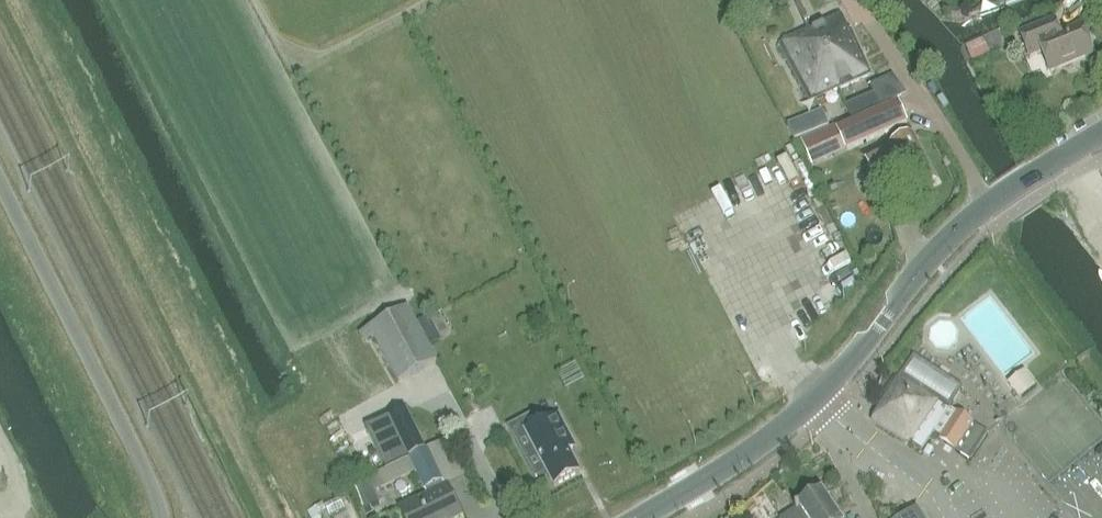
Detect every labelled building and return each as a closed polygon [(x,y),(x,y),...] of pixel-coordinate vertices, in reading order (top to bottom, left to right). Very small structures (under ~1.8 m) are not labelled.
[(871,74),(857,45),(850,30),(848,31),(841,18),(839,19),(838,16),(811,30),(824,59),(827,57),(830,63),(826,65),(837,89),(871,74)] [(1050,72),(1093,55),(1081,26),(1055,37),(1049,23),(1020,35),(1030,57),(1042,52),(1050,72)] [(809,102),(837,89),(826,65),(830,63),(827,57),(824,59),(811,30),(780,46),(809,102)] [(972,60),(982,56),(977,44),(967,48),(972,60)] [(873,93),(845,106),(851,120),(879,107),(905,95),(899,84),(874,96),(873,93)] [(907,124),(898,103),(836,131),(845,151),(907,124)] [(823,110),(807,116),(813,132),(829,125),(823,110)] [(399,383),(437,362),(408,308),(360,334),(364,343),(374,338),(399,383)] [(874,420),(873,421),(888,430),(910,443),(923,452),(926,447),(930,440),(935,444),(940,441),(956,452),(971,461),(989,433),(974,424),(950,408),(962,389),(914,357),(901,376),(899,374),(877,407),(881,409),(874,419),(874,420)] [(1038,388),(1025,371),(1009,383),(1022,400),(1038,388)] [(426,450),(416,430),(407,411),(349,439),(368,478),(426,450)] [(559,416),(526,433),(555,486),(580,473),(568,451),(576,447),(559,416)] [(458,457),(454,458),(445,440),(426,450),(368,478),(352,485),(363,511),(366,517),(374,514),(371,508),(379,505),(374,492),(416,472),(427,495),(400,508),(405,517),(459,517),(461,517),(448,489),(468,479),(458,457)] [(786,517),(840,517),(822,490),(811,497),(810,494),(807,495),(801,499),(800,501),(802,503),(798,506),(799,507),(796,509),(797,511),(786,517)] [(319,500),(325,513),(341,505),(335,492),(319,500)]
